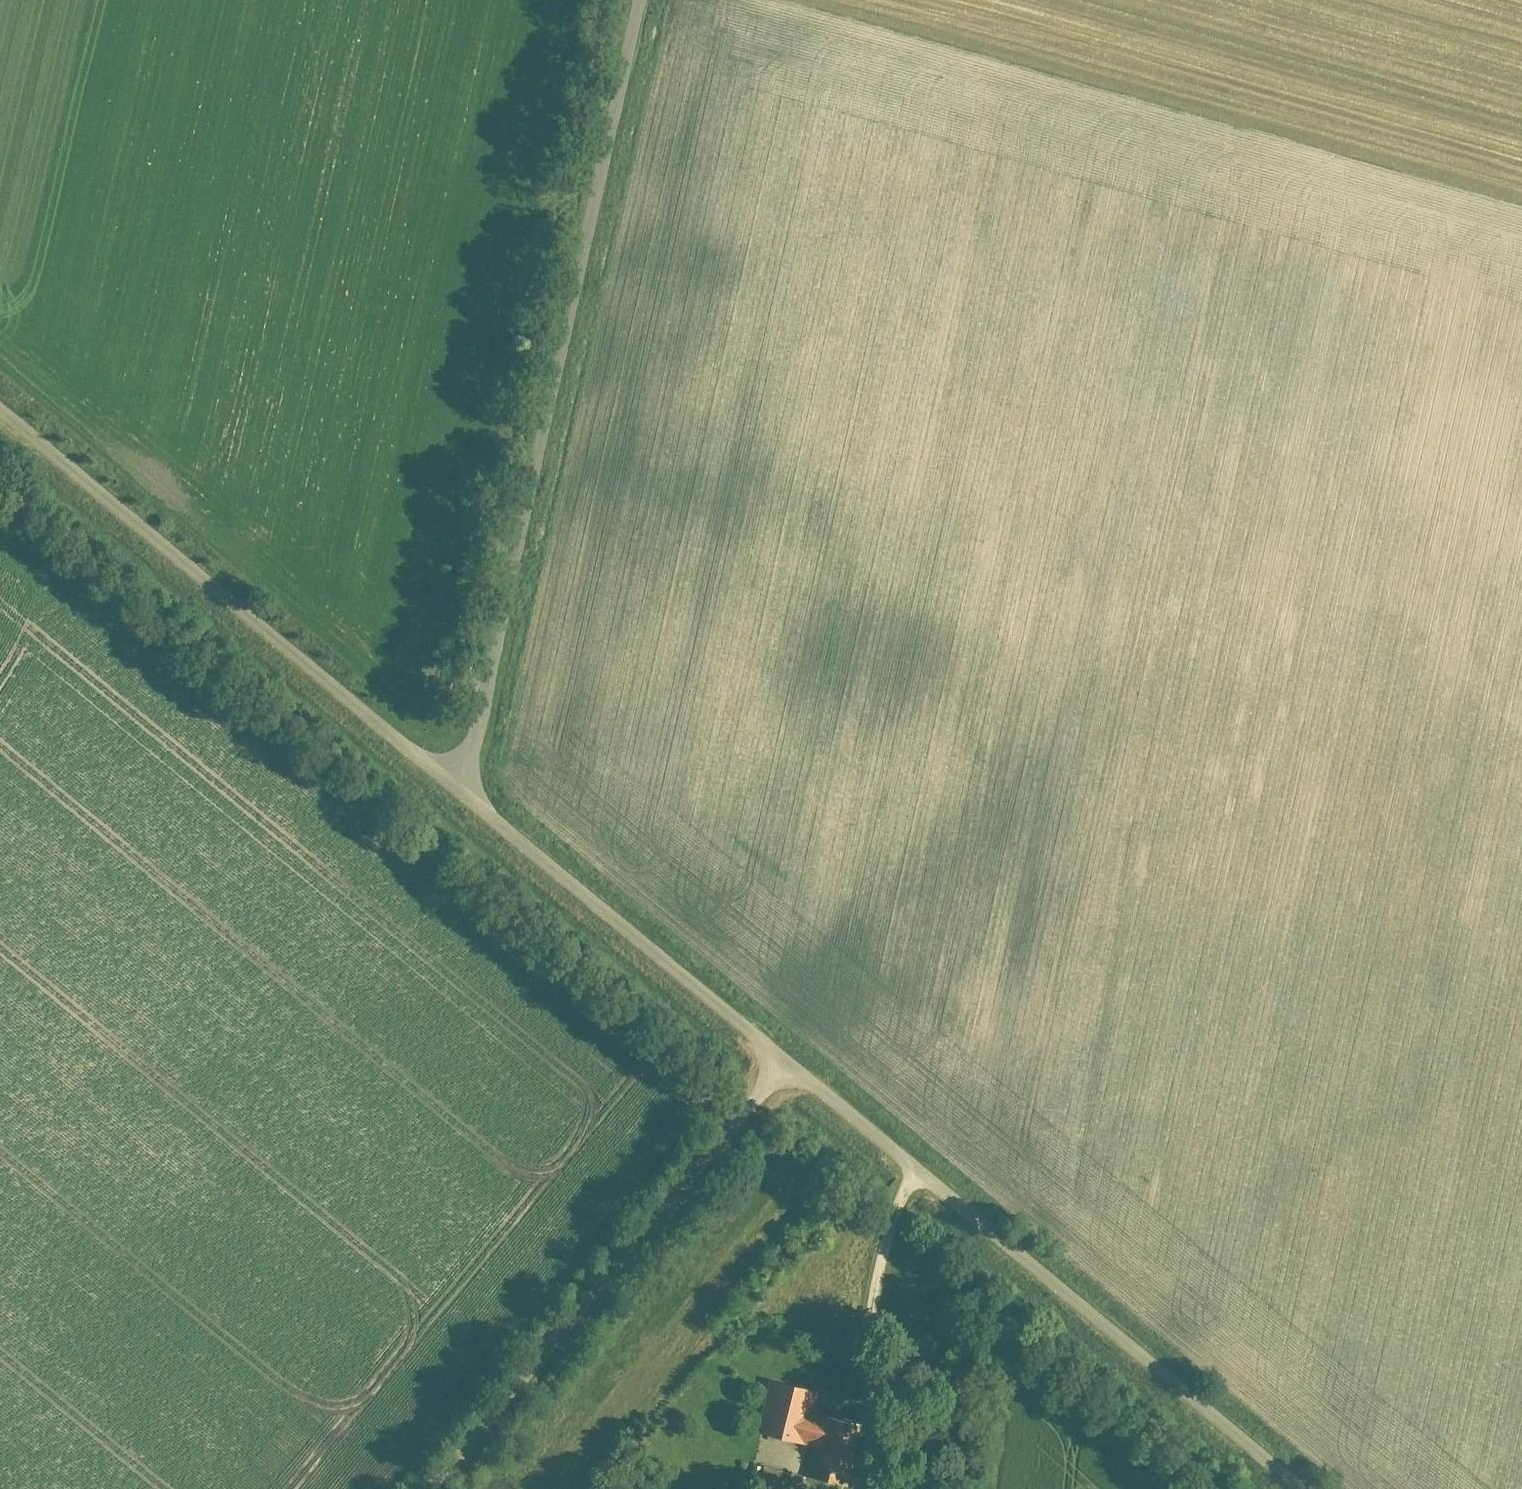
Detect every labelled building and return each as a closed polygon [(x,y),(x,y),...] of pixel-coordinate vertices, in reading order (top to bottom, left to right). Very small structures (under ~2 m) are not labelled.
[(823,1390),(779,1378),(765,1429),(823,1445),(814,1478),(849,1487),(866,1423),(818,1410),(823,1390)]
